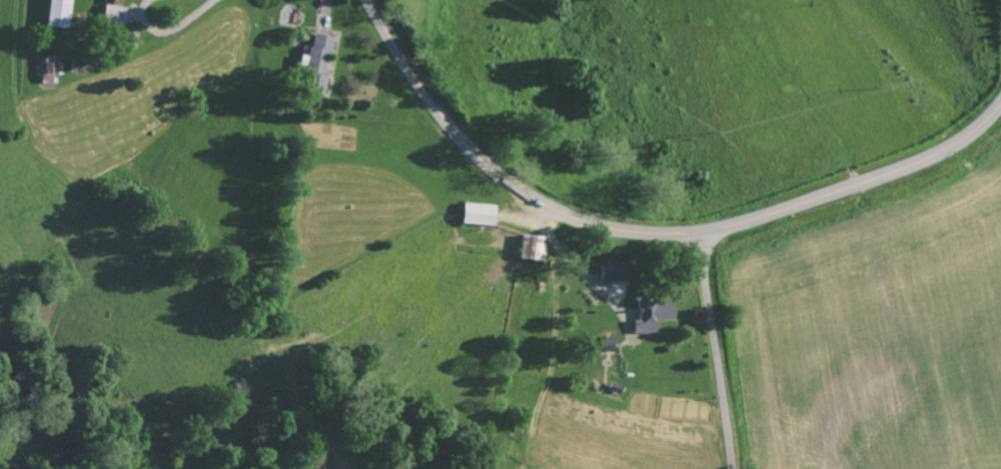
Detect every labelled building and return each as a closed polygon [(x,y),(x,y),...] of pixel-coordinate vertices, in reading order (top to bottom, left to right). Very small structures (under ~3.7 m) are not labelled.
[(66,28),(70,0),(49,0),(45,25),(66,28)] [(101,20),(121,25),(125,9),(105,4),(101,20)] [(332,37),(312,33),(308,56),(301,55),(299,66),(311,67),(307,91),(322,93),(332,37)] [(60,74),(60,57),(35,57),(36,75),(60,74)] [(494,204),(462,204),(461,224),(493,225),(494,204)] [(518,258),(543,262),(546,238),(522,234),(518,258)] [(620,269),(602,262),(596,282),(606,285),(609,277),(616,279),(620,269)] [(632,333),(655,332),(654,320),(672,320),(671,299),(635,300),(636,320),(632,320),(632,333)] [(611,339),(602,340),(603,352),(611,351),(611,339)]
